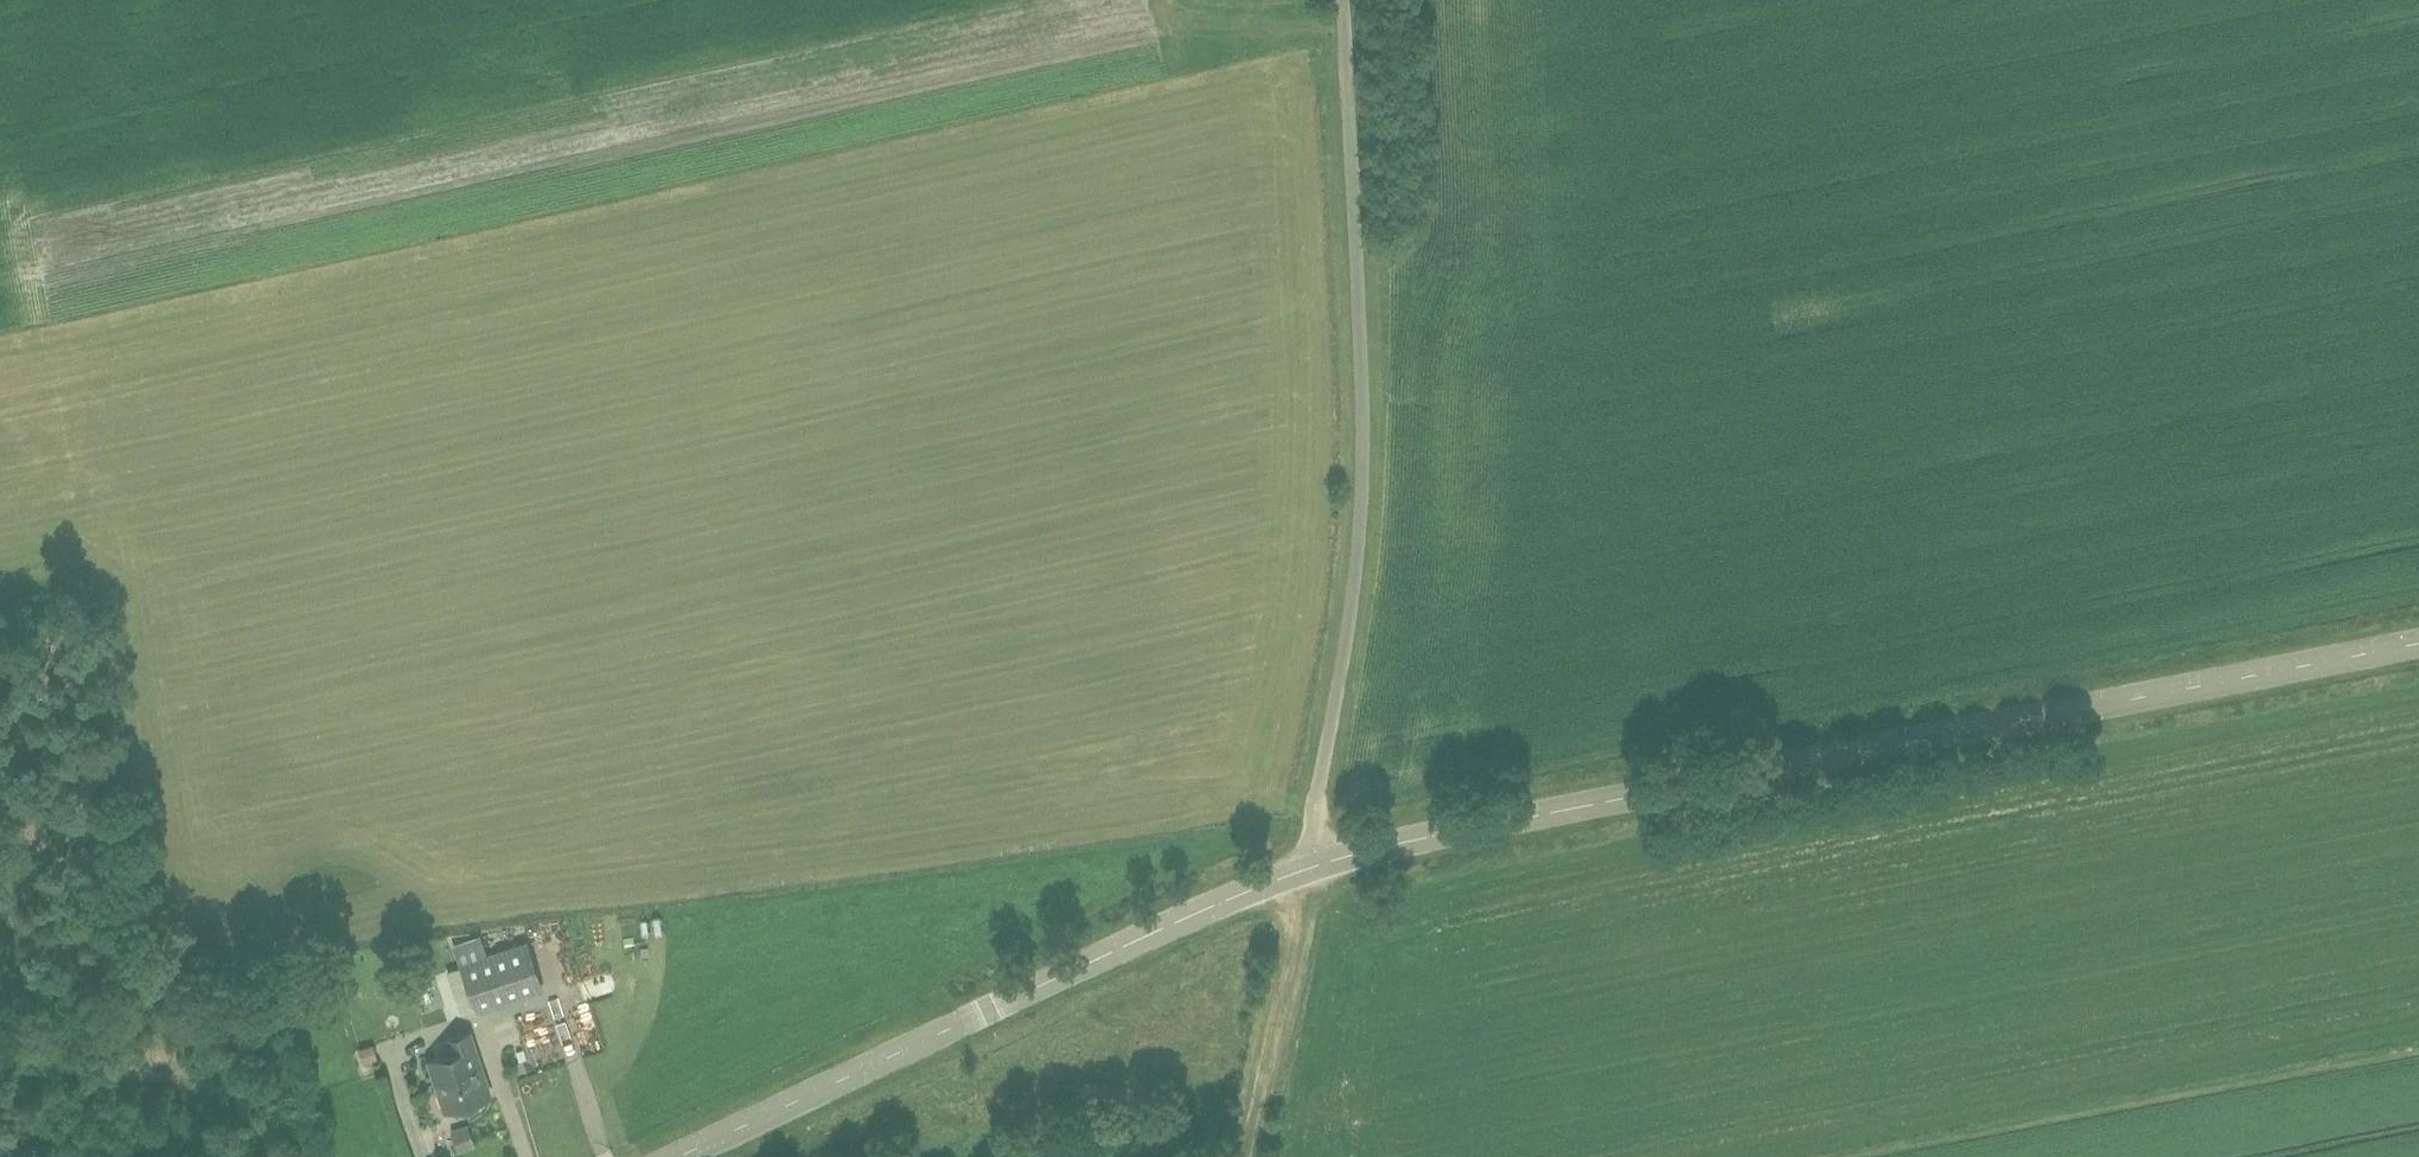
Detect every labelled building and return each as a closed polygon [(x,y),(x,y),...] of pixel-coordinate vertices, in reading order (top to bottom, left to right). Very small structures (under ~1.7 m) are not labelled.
[(476,1015),(544,992),(527,941),(459,963),(460,967),(447,971),(460,1011),(474,1007),(476,1015)] [(435,1080),(456,1073),(458,1079),(464,1077),(465,1081),(483,1075),(469,1032),(447,1040),(451,1053),(429,1061),(435,1080)] [(490,1095),(483,1075),(465,1081),(464,1077),(458,1079),(456,1073),(435,1080),(446,1110),(490,1095)]
